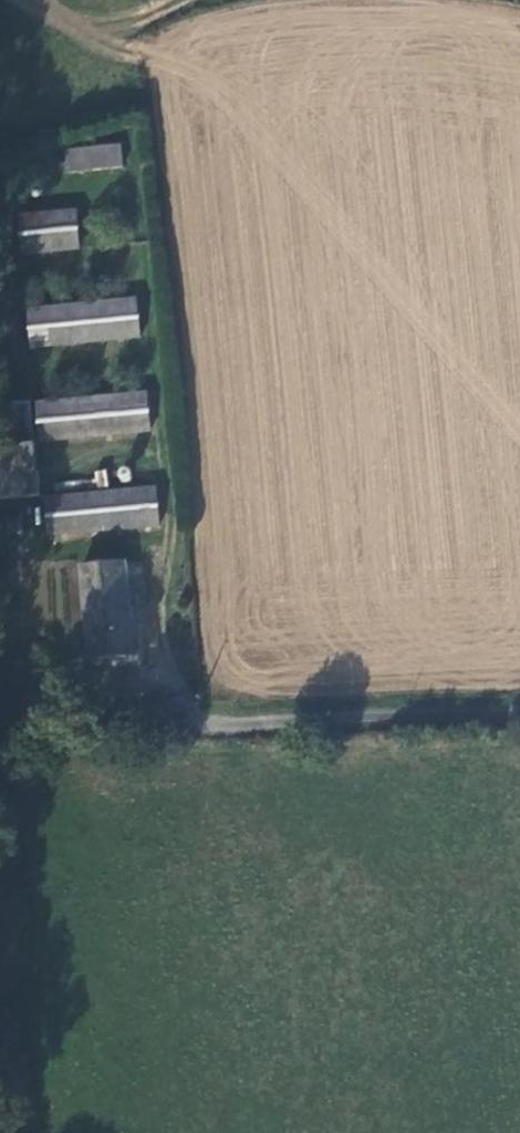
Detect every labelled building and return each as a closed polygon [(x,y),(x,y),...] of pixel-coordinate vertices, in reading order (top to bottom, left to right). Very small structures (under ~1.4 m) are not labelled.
[(122,142),(68,150),(69,160),(63,161),(65,174),(126,165),(122,142)] [(76,210),(24,217),(30,256),(82,248),(76,210)] [(135,283),(29,298),(36,337),(142,323),(135,283)] [(150,381),(41,394),(45,432),(155,419),(150,381)] [(4,442),(36,437),(29,393),(0,397),(0,418),(4,442)] [(36,437),(4,442),(0,443),(0,447),(7,489),(43,484),(36,437)] [(160,474),(54,487),(58,524),(165,511),(160,474)] [(139,567),(95,572),(108,664),(152,659),(139,567)]
